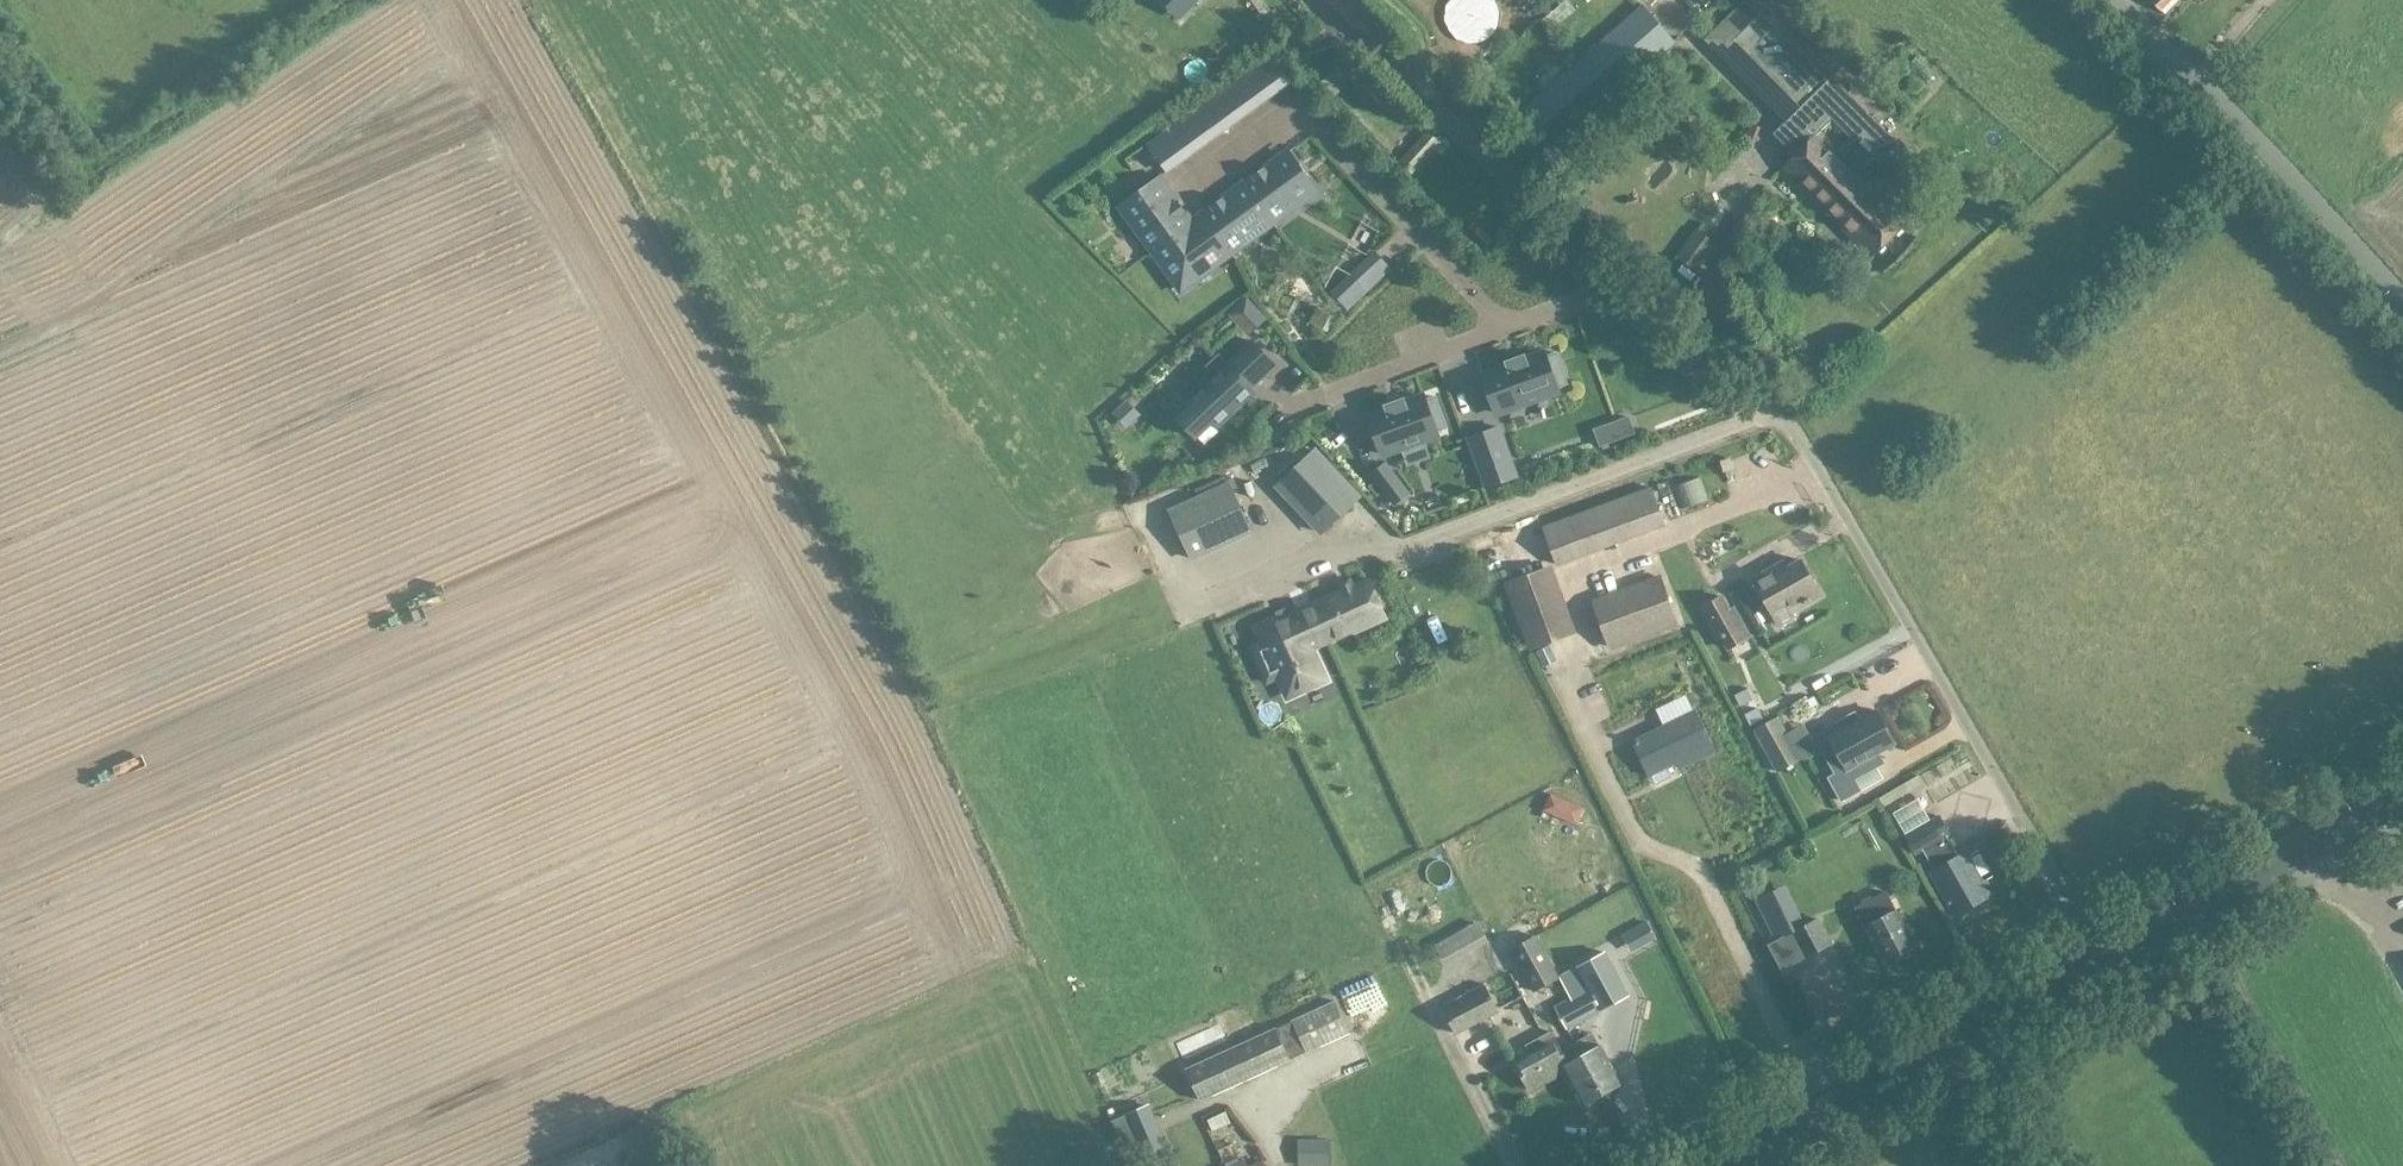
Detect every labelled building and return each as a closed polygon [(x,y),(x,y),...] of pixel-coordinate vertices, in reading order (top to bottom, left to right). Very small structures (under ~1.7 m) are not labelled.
[(1272,11),(1264,0),(1251,0),(1264,18),(1265,17),(1272,11)] [(1561,0),(1541,0),(1538,4),(1549,14),(1561,0)] [(1862,172),(1876,159),(1902,187),(1924,166),(1901,142),(1899,144),(1832,77),(1842,67),(1775,0),(1744,0),(1704,39),(1785,121),(1782,124),(1794,136),(1789,140),(1799,150),(1820,130),(1862,172)] [(2171,0),(2149,0),(2160,11),(2171,0)] [(1553,149),(1676,42),(1643,3),(1519,111),(1553,149)] [(1309,29),(1317,42),(1329,34),(1321,21),(1309,29)] [(1273,56),(1262,64),(1279,87),(1289,79),(1273,56)] [(1242,79),(1232,86),(1248,109),(1259,102),(1242,79)] [(1381,90),(1371,80),(1363,88),(1373,98),(1381,90)] [(1211,101),(1201,109),(1218,132),(1228,124),(1211,101)] [(1908,219),(1862,172),(1820,130),(1799,150),(1781,168),(1869,257),(1908,219)] [(1166,170),(1176,162),(1159,139),(1149,146),(1166,170)] [(1244,183),(1273,222),(1278,230),(1279,230),(1267,213),(1287,198),(1294,207),(1315,192),(1305,179),(1309,176),(1299,163),(1295,165),(1286,153),(1265,168),(1264,167),(1252,175),(1253,177),(1244,183)] [(1193,221),(1186,212),(1187,211),(1179,200),(1178,201),(1160,176),(1133,195),(1135,199),(1122,209),(1137,230),(1146,223),(1161,243),(1193,221)] [(1213,206),(1203,214),(1231,253),(1237,261),(1238,260),(1225,243),(1246,228),(1253,237),(1273,222),(1244,183),(1225,198),(1224,197),(1212,205),(1213,206)] [(1231,253),(1203,214),(1193,221),(1161,243),(1152,250),(1153,251),(1145,256),(1146,257),(1153,252),(1154,252),(1163,246),(1178,266),(1169,273),(1181,290),(1231,253)] [(1697,271),(1717,243),(1695,228),(1675,256),(1697,271)] [(1321,261),(1342,282),(1364,260),(1344,239),(1321,261)] [(1369,291),(1392,270),(1378,254),(1355,275),(1369,291)] [(1267,319),(1247,298),(1237,308),(1256,329),(1267,319)] [(1336,317),(1317,308),(1310,323),(1328,332),(1336,317)] [(1249,388),(1274,364),(1253,341),(1227,365),(1219,356),(1178,394),(1191,408),(1179,420),(1195,437),(1212,421),(1217,426),(1253,392),(1249,388)] [(1567,383),(1556,353),(1546,356),(1545,353),(1526,360),(1525,355),(1506,361),(1508,366),(1482,375),(1496,413),(1558,390),(1557,387),(1567,383)] [(1404,398),(1385,405),(1387,410),(1368,417),(1381,454),(1437,434),(1436,431),(1446,427),(1435,396),(1425,400),(1424,397),(1405,403),(1404,398)] [(1141,414),(1128,400),(1113,413),(1127,428),(1141,414)] [(1635,434),(1629,417),(1616,421),(1622,438),(1635,434)] [(1498,427),(1469,437),(1487,487),(1516,476),(1498,427)] [(1313,450),(1277,483),(1323,532),(1359,499),(1313,450)] [(1409,490),(1403,483),(1386,460),(1373,470),(1390,493),(1396,500),(1409,490)] [(1662,503),(1703,480),(1695,466),(1654,489),(1662,503)] [(1556,565),(1666,525),(1651,485),(1542,526),(1556,565)] [(1251,529),(1232,486),(1171,514),(1191,557),(1251,529)] [(1783,561),(1753,578),(1777,623),(1793,614),(1791,611),(1821,595),(1801,559),(1786,567),(1783,561)] [(1529,650),(1576,633),(1551,565),(1503,582),(1529,650)] [(1660,577),(1593,602),(1609,646),(1676,621),(1660,577)] [(1263,641),(1254,645),(1270,682),(1279,677),(1284,689),(1294,685),(1298,694),(1317,686),(1313,677),(1322,672),(1312,649),(1328,642),(1354,631),(1353,628),(1364,624),(1366,630),(1388,621),(1370,582),(1354,589),(1351,582),(1341,587),(1344,594),(1312,608),(1296,615),(1280,622),(1259,631),(1263,641)] [(1721,596),(1701,607),(1717,636),(1721,634),(1728,647),(1748,636),(1733,607),(1728,609),(1721,596)] [(1549,644),(1535,651),(1543,667),(1557,660),(1549,644)] [(1739,705),(1752,698),(1746,687),(1733,695),(1739,705)] [(1749,725),(1762,718),(1757,707),(1743,714),(1749,725)] [(1826,738),(1816,744),(1832,774),(1825,778),(1837,801),(1856,790),(1850,779),(1880,763),(1874,752),(1891,743),(1873,711),(1856,720),(1851,712),(1833,722),(1837,730),(1825,737),(1826,738)] [(1684,765),(1712,751),(1693,712),(1632,742),(1647,774),(1680,759),(1684,765)] [(1752,728),(1775,770),(1796,758),(1773,717),(1752,728)] [(1894,820),(1921,806),(1909,783),(1882,798),(1894,820)] [(1543,809),(1556,814),(1562,811),(1567,799),(1550,792),(1543,809)] [(1947,835),(1936,816),(1904,835),(1915,854),(1921,850),(1934,871),(1930,874),(1954,914),(1978,900),(1979,903),(1994,894),(1985,879),(1982,881),(1965,853),(1957,857),(1945,836),(1947,835)] [(1879,881),(1858,892),(1865,904),(1885,894),(1879,881)] [(1755,899),(1776,940),(1792,932),(1804,957),(1832,943),(1819,916),(1804,923),(1784,884),(1755,899)] [(1888,962),(1916,947),(1897,912),(1887,894),(1873,901),(1857,910),(1867,929),(1870,927),(1888,962)] [(1630,932),(1647,924),(1641,913),(1624,921),(1630,932)] [(1478,920),(1435,944),(1446,964),(1489,940),(1478,920)] [(1560,979),(1537,938),(1512,951),(1535,993),(1560,979)] [(1612,951),(1606,954),(1561,978),(1573,1000),(1556,1009),(1568,1030),(1629,997),(1612,965),(1618,962),(1612,951)] [(1499,1013),(1486,988),(1444,1010),(1457,1035),(1499,1013)] [(1200,1101),(1351,1032),(1335,999),(1292,1019),(1292,1020),(1277,1027),(1276,1026),(1185,1068),(1200,1101)] [(1562,1052),(1557,1042),(1551,1031),(1525,1044),(1529,1051),(1513,1059),(1530,1092),(1562,1074),(1564,1071),(1556,1057),(1562,1052)] [(1576,1045),(1603,1097),(1622,1086),(1601,1047),(1594,1034),(1576,1045)] [(1564,1071),(1562,1074),(1568,1084),(1573,1082),(1586,1106),(1603,1097),(1576,1045),(1562,1052),(1556,1057),(1564,1071)] [(1159,1134),(1147,1107),(1125,1116),(1137,1144),(1144,1160),(1166,1151),(1159,1134)] [(1330,1139),(1296,1138),(1296,1164),(1329,1165),(1330,1139)]
